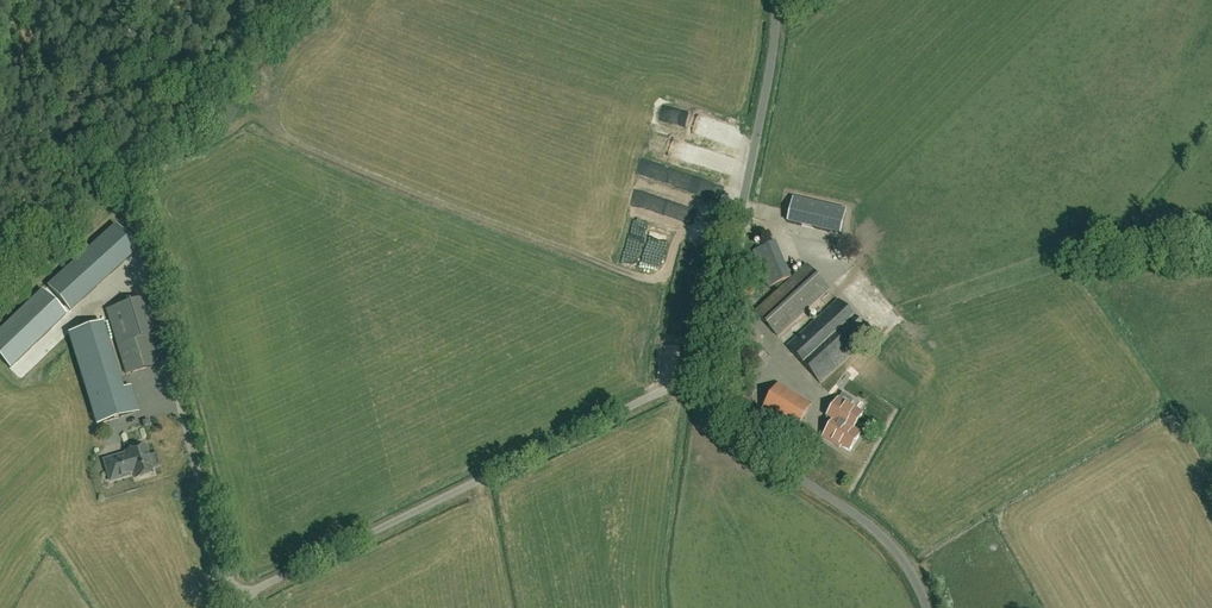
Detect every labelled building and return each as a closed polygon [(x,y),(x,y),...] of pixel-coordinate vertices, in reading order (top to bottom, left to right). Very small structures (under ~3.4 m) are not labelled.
[(652,151),(695,161),(697,152),(685,150),(686,145),(655,138),(652,151)] [(647,196),(647,208),(658,208),(658,197),(647,196)] [(794,198),(788,222),(841,234),(846,210),(794,198)] [(640,266),(649,225),(635,222),(626,263),(640,266)] [(48,286),(70,311),(138,249),(115,225),(48,286)] [(644,265),(662,269),(669,245),(671,245),(675,229),(661,226),(657,241),(651,240),(644,265)] [(769,288),(791,279),(775,243),(753,252),(769,288)] [(830,290),(808,266),(756,312),(778,337),(830,290)] [(747,298),(755,293),(749,281),(740,285),(747,298)] [(0,331),(0,357),(10,367),(65,315),(42,291),(0,331)] [(106,310),(117,345),(126,374),(160,364),(151,335),(159,332),(148,297),(106,310)] [(821,384),(872,337),(839,300),(787,347),(821,384)] [(116,394),(123,392),(119,376),(107,338),(104,328),(69,338),(96,425),(124,416),(116,394)] [(796,431),(812,404),(778,384),(762,411),(796,431)] [(748,411),(753,402),(743,396),(738,405),(748,411)] [(849,451),(861,433),(849,426),(856,414),(847,409),(840,421),(835,418),(823,437),(833,443),(834,442),(849,451)] [(126,454),(104,460),(110,481),(134,474),(136,478),(137,478),(139,479),(144,477),(145,476),(152,474),(150,467),(151,466),(145,446),(126,452),(126,454)] [(842,485),(850,495),(862,485),(854,475),(842,485)]
